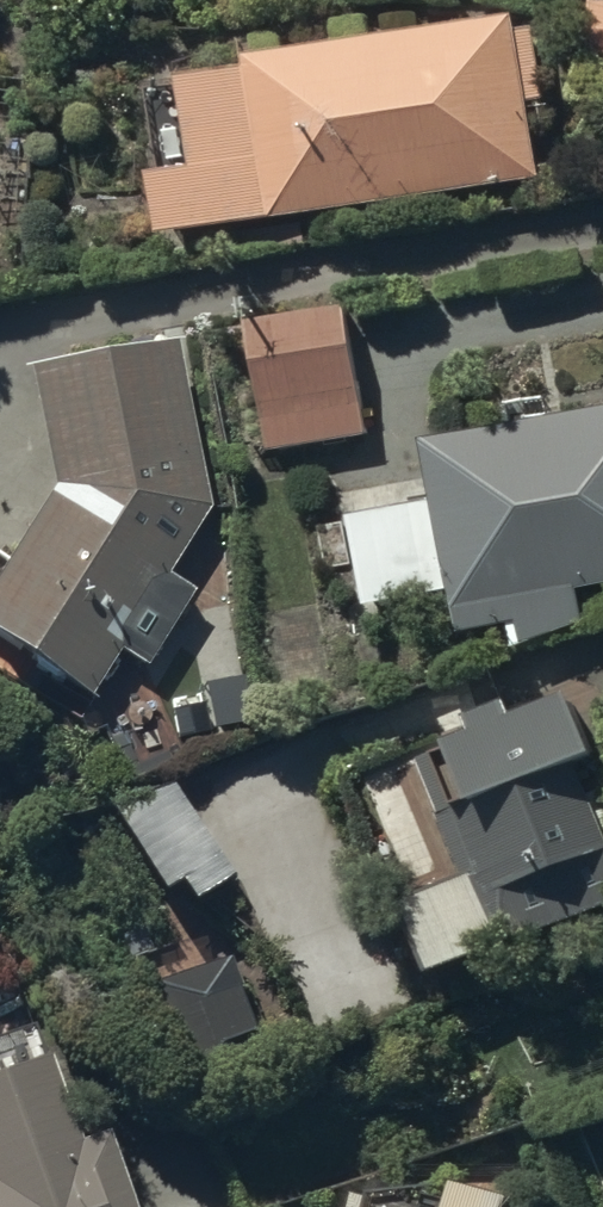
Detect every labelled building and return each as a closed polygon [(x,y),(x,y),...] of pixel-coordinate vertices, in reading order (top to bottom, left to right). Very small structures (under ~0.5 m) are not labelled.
[(597,59),(582,59),(581,106),(602,106),(602,0),(598,0),(597,59)] [(165,228),(543,174),(532,99),(552,96),(541,22),(522,25),(520,11),(253,49),(255,61),(187,70),(200,160),(156,166),(165,228)] [(370,434),(346,301),(251,318),(275,450),(370,434)] [(35,370),(54,485),(10,558),(0,552),(0,636),(94,694),(121,650),(147,666),(194,590),(168,574),(209,507),(181,345),(35,370)] [(429,437),(440,501),(354,515),(368,601),(456,587),(463,631),(515,623),(519,648),(590,636),(581,585),(602,582),(602,408),(429,437)] [(602,899),(602,821),(576,760),(602,748),(602,742),(577,683),(436,745),(472,828),(457,835),(472,868),(483,863),(515,938),(602,899)] [(180,773),(121,804),(166,892),(187,882),(196,901),(236,881),(180,773)] [(492,942),(460,872),(400,899),(432,968),(492,942)] [(250,1030),(232,963),(166,981),(185,1048),(250,1030)] [(110,1132),(80,1142),(38,1026),(0,1039),(0,1206),(137,1206),(110,1132)] [(526,1194),(462,1177),(454,1206),(523,1206),(526,1194)]
